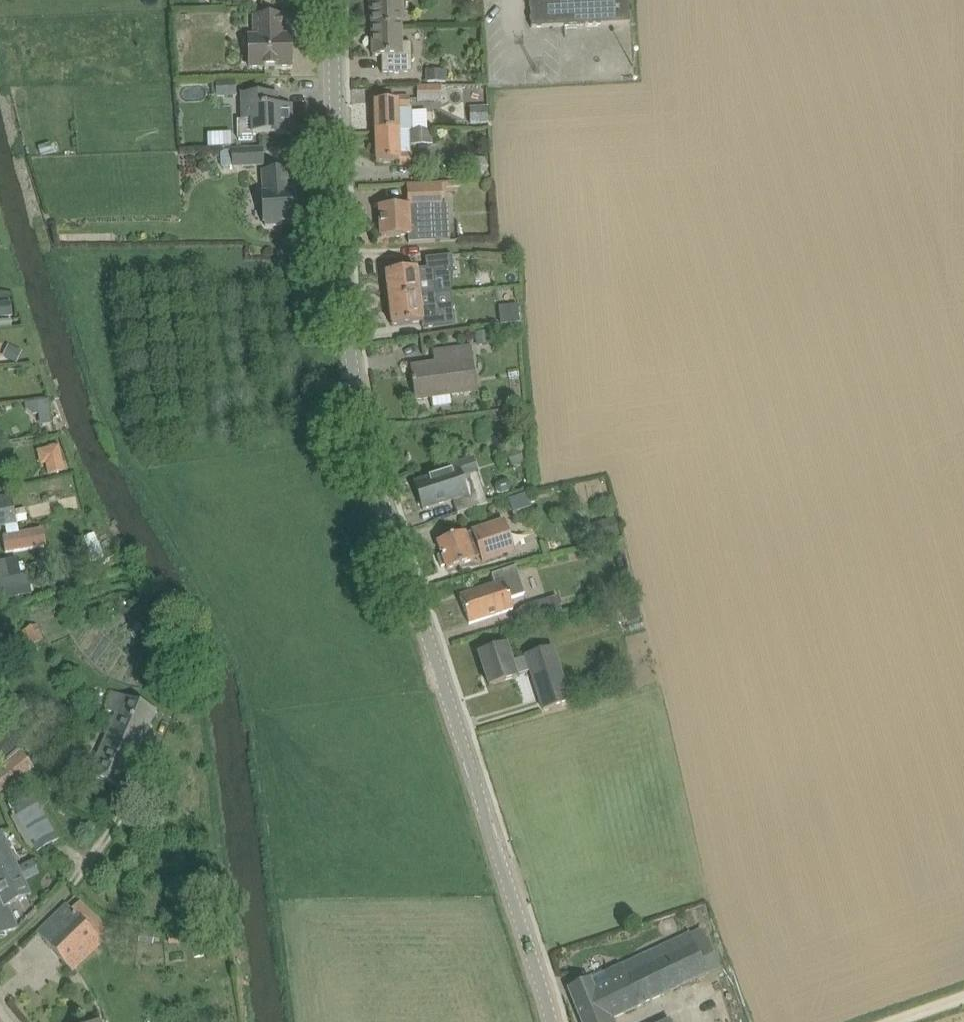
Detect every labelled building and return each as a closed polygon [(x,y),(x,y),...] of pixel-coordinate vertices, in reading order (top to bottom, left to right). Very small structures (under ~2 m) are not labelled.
[(373,27),(401,27),(401,0),(372,0),(373,27)] [(531,28),(631,23),(631,22),(630,22),(629,0),(530,0),(531,28)] [(285,35),(285,16),(253,17),(253,34),(247,34),(248,67),(292,66),(291,35),(285,35)] [(402,44),(401,27),(373,27),(373,57),(382,56),(382,73),(412,73),(412,44),(402,44)] [(447,70),(425,71),(426,83),(447,82),(447,70)] [(217,98),(237,97),(236,81),(216,82),(216,83),(212,84),(213,95),(217,95),(217,98)] [(442,99),(442,88),(441,86),(417,87),(417,101),(442,101),(442,99)] [(251,135),(273,134),(293,134),(292,106),(269,106),(269,94),(241,95),(242,121),(238,121),(239,140),(251,140),(251,135)] [(374,102),(375,132),(400,131),(413,130),(412,108),(409,108),(409,97),(394,97),(394,101),(374,102)] [(488,108),(487,108),(468,109),(469,124),(489,122),(488,108)] [(412,153),(401,153),(400,131),(375,132),(377,162),(400,161),(400,167),(412,166),(412,153)] [(411,145),(423,145),(432,144),(431,131),(428,131),(423,131),(413,131),(410,131),(411,145)] [(210,146),(232,145),(232,132),(209,133),(210,146)] [(41,156),(53,152),(51,143),(38,147),(41,156)] [(233,169),(264,167),(263,148),(232,150),(232,151),(233,167),(233,169)] [(221,168),(233,167),(232,151),(221,152),(221,168)] [(473,157),(468,167),(473,177),(484,177),(490,167),(485,157),(473,157)] [(289,170),(262,172),(263,193),(261,193),(263,226),(281,225),(281,222),(297,221),(295,191),(291,191),(289,170)] [(380,208),(382,237),(409,235),(409,243),(436,241),(433,209),(444,208),(442,183),(407,185),(409,206),(380,208)] [(425,259),(426,268),(386,273),(389,299),(421,295),(436,294),(434,273),(453,270),(451,256),(425,259)] [(421,295),(389,299),(392,326),(422,323),(423,327),(455,324),(453,308),(438,309),(436,294),(421,295)] [(0,301),(0,317),(12,316),(11,301),(0,301)] [(518,305),(498,307),(500,325),(520,323),(518,305)] [(12,320),(0,320),(0,328),(12,328),(12,320)] [(492,345),(491,332),(475,334),(477,347),(492,345)] [(417,399),(471,392),(478,391),(471,345),(433,350),(435,364),(412,367),(414,380),(412,380),(413,384),(415,383),(417,399)] [(23,353),(22,353),(11,348),(7,358),(18,363),(23,353)] [(39,414),(51,412),(49,400),(25,404),(26,409),(34,414),(39,414)] [(512,467),(524,463),(519,449),(507,453),(512,467)] [(65,471),(63,459),(46,463),(48,474),(65,471)] [(423,510),(453,501),(457,514),(487,504),(477,474),(479,473),(474,459),(427,475),(429,479),(415,484),(423,510)] [(498,483),(494,488),(496,493),(501,495),(510,492),(513,486),(511,482),(506,480),(498,483)] [(0,497),(0,529),(17,526),(16,522),(27,521),(25,509),(15,510),(12,495),(0,497)] [(525,495),(509,500),(514,513),(529,507),(525,495)] [(615,518),(594,524),(599,541),(620,536),(615,518)] [(446,565),(447,569),(480,558),(482,564),(516,553),(504,519),(438,542),(442,553),(437,555),(441,567),(446,565)] [(30,573),(22,575),(18,558),(0,561),(0,601),(34,594),(30,573)] [(460,597),(470,624),(513,610),(509,599),(524,594),(515,567),(492,575),(495,585),(460,597)] [(527,620),(548,614),(544,600),(523,606),(527,620)] [(622,611),(628,624),(642,617),(635,604),(622,611)] [(23,631),(29,647),(45,641),(38,624),(23,631)] [(513,661),(508,645),(479,655),(490,686),(518,677),(517,675),(528,672),(541,711),(571,701),(554,646),(523,656),(524,658),(513,661)] [(105,709),(116,714),(98,756),(90,775),(122,788),(129,770),(156,710),(113,691),(105,709)] [(30,699),(24,696),(20,697),(16,703),(18,710),(23,712),(29,710),(31,705),(30,699)] [(0,739),(0,762),(25,741),(14,728),(0,739)] [(0,764),(0,794),(34,767),(19,749),(0,764)] [(36,853),(59,840),(32,792),(9,804),(15,815),(11,817),(30,851),(34,849),(36,853)] [(95,825),(89,821),(83,832),(90,835),(95,825)] [(4,881),(1,875),(18,867),(2,832),(0,833),(0,883),(4,881)] [(34,860),(21,865),(26,879),(39,874),(34,860)] [(4,938),(3,935),(16,929),(6,906),(30,895),(18,867),(1,875),(4,881),(0,883),(0,940),(4,938)] [(66,904),(36,933),(46,943),(72,972),(87,958),(103,943),(66,904)] [(154,945),(154,943),(156,932),(156,931),(141,929),(139,942),(154,945)] [(183,934),(170,933),(169,944),(182,945),(183,934)] [(707,974),(689,934),(607,972),(612,983),(596,991),(591,979),(569,989),(582,1021),(610,1021),(609,1019),(707,974)]
